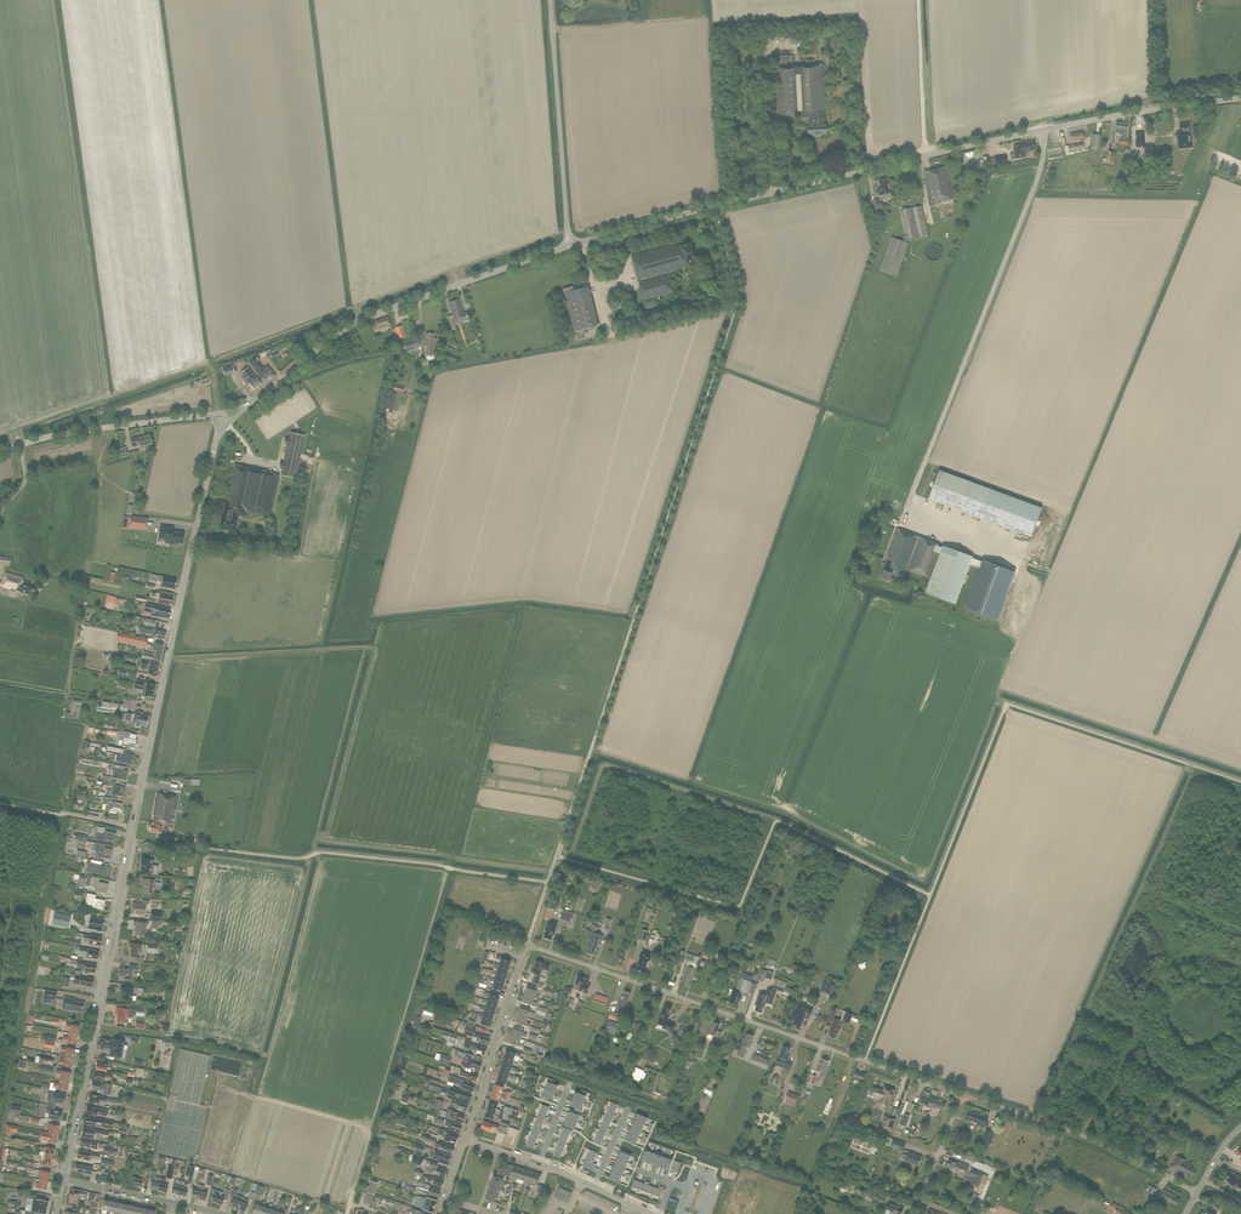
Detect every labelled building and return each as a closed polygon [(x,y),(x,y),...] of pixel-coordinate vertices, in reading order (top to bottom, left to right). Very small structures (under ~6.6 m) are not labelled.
[(809,65),(809,63),(814,63),(814,59),(806,60),(806,65),(775,66),(777,117),(809,116),(809,117),(810,117),(810,126),(809,126),(809,135),(815,134),(815,136),(821,136),(821,134),(826,134),(826,125),(824,125),(824,115),(826,115),(824,64),(809,65)] [(1127,131),(1128,123),(1116,122),(1115,133),(1127,135),(1127,130),(1127,131)] [(1188,131),(1191,131),(1190,123),(1179,124),(1180,132),(1176,132),(1177,149),(1193,147),(1191,134),(1188,134),(1188,131)] [(1084,140),(1083,132),(1070,134),(1072,143),(1084,140)] [(1025,152),(1035,150),(1033,141),(1026,142),(1026,141),(1019,142),(1020,146),(1014,147),(1015,153),(1010,154),(1011,160),(1016,159),(1026,157),(1025,152)] [(1083,143),(1064,146),(1066,153),(1077,150),(1077,149),(1084,148),(1083,143)] [(1049,159),(1063,156),(1061,145),(1047,148),(1049,159)] [(996,165),(1003,164),(1002,156),(995,157),(996,165)] [(996,165),(995,157),(987,159),(988,166),(996,165)] [(925,171),(932,203),(934,203),(952,200),(952,199),(953,199),(946,166),(931,169),(931,170),(925,171)] [(880,195),(891,193),(888,182),(886,182),(886,179),(879,180),(879,182),(878,183),(880,191),(879,191),(880,195)] [(881,209),(879,199),(872,200),(874,210),(881,209)] [(907,243),(908,240),(928,235),(921,205),(902,210),(907,235),(904,235),(903,240),(891,237),(886,251),(880,270),(896,276),(908,243),(907,243)] [(680,247),(680,245),(674,246),(674,244),(631,256),(646,309),(658,305),(656,298),(674,293),(669,274),(641,282),(641,280),(680,269),(680,267),(685,265),(685,264),(695,261),(690,244),(680,247)] [(574,332),(598,326),(591,296),(567,302),(574,332)] [(463,313),(458,299),(449,302),(453,314),(448,316),(451,326),(457,325),(456,322),(468,318),(466,312),(463,313)] [(377,329),(391,324),(388,316),(374,321),(377,329)] [(394,328),(398,338),(406,336),(403,325),(394,328)] [(423,354),(434,355),(437,338),(434,338),(434,334),(428,333),(428,335),(426,335),(423,354)] [(414,341),(404,344),(406,349),(407,353),(415,350),(414,346),(415,346),(414,341)] [(263,368),(258,361),(260,359),(258,356),(250,362),(266,384),(276,377),(268,365),(263,368)] [(223,368),(225,376),(235,373),(232,365),(223,368)] [(241,373),(244,376),(253,389),(261,383),(257,377),(256,378),(248,367),(241,373)] [(405,386),(394,384),(393,391),(403,393),(405,386)] [(390,391),(386,408),(395,410),(399,393),(390,391)] [(281,475),(296,478),(305,435),(290,432),(288,439),(285,438),(284,444),(287,444),(283,462),(280,461),(279,467),(282,468),(281,475)] [(132,447),(140,445),(141,448),(153,445),(150,434),(138,438),(138,437),(130,439),(132,447)] [(279,474),(230,464),(222,501),(225,501),(222,516),(219,528),(235,531),(237,519),(236,519),(237,515),(246,517),(247,511),(271,516),(279,474)] [(928,499),(980,518),(990,489),(939,470),(928,499)] [(1042,508),(990,489),(980,518),(1031,536),(1042,508)] [(146,529),(147,519),(138,518),(131,517),(130,527),(146,529)] [(160,525),(158,540),(166,541),(166,543),(176,544),(176,542),(182,543),(183,532),(173,531),(173,532),(171,532),(172,527),(160,525)] [(928,578),(938,552),(941,545),(896,528),(884,559),(887,560),(881,577),(889,580),(893,570),(904,574),(916,541),(919,542),(908,570),(928,578)] [(941,545),(938,552),(940,553),(925,592),(955,603),(972,557),(941,545)] [(979,568),(965,608),(998,620),(1015,572),(982,560),(982,561),(980,561),(973,559),(973,558),(972,558),(969,565),(979,568)] [(24,577),(6,571),(4,576),(3,576),(0,587),(16,591),(16,590),(30,594),(31,591),(35,592),(37,585),(28,582),(23,581),(24,577)] [(173,586),(175,587),(176,581),(174,580),(174,579),(150,573),(149,579),(162,582),(161,587),(167,588),(167,587),(172,588),(173,586)] [(169,603),(172,603),(173,597),(171,597),(171,595),(160,593),(158,602),(169,604),(169,603)] [(120,601),(123,602),(124,599),(115,597),(113,604),(119,605),(120,601)] [(144,609),(152,611),(151,614),(160,616),(167,617),(167,616),(169,616),(170,610),(169,610),(169,608),(146,603),(144,609)] [(141,627),(140,634),(165,638),(166,631),(141,627)] [(148,639),(117,632),(116,638),(146,644),(148,639)] [(153,653),(144,651),(143,658),(151,659),(151,658),(160,660),(163,645),(155,643),(153,653)] [(141,660),(140,667),(148,668),(149,668),(148,674),(157,676),(159,663),(150,661),(149,661),(141,660)] [(137,671),(127,669),(127,670),(126,676),(136,678),(137,671)] [(134,687),(138,688),(143,689),(142,692),(141,696),(146,697),(146,695),(153,697),(155,684),(144,682),(135,680),(134,687)] [(109,712),(110,709),(111,703),(102,701),(101,707),(101,711),(109,712)] [(126,713),(120,712),(119,718),(125,720),(130,721),(133,721),(132,724),(135,725),(134,726),(140,727),(140,725),(146,726),(149,715),(142,714),(143,712),(138,711),(137,712),(135,712),(135,714),(132,713),(132,714),(126,713)] [(118,739),(122,740),(121,745),(135,748),(137,739),(129,738),(130,732),(119,730),(118,739)] [(83,741),(82,749),(85,750),(85,747),(89,748),(90,742),(83,741)] [(126,749),(107,746),(106,752),(113,753),(112,759),(117,760),(117,761),(132,764),(134,755),(125,753),(126,749)] [(109,763),(108,769),(110,769),(113,770),(113,771),(112,777),(125,780),(126,780),(128,773),(128,772),(128,770),(124,770),(125,766),(121,765),(119,765),(111,763),(109,763)] [(108,790),(107,795),(111,795),(111,794),(123,796),(125,787),(115,785),(116,782),(109,780),(108,785),(112,786),(112,790),(108,790)] [(152,824),(150,824),(148,825),(148,827),(149,829),(149,830),(156,831),(156,832),(161,833),(163,825),(172,826),(178,797),(157,792),(153,815),(154,815),(154,816),(153,822),(152,822),(152,824)] [(112,798),(102,796),(102,798),(104,799),(103,804),(106,804),(105,810),(120,813),(122,804),(111,802),(112,798)] [(103,842),(104,840),(114,842),(116,833),(105,831),(106,828),(98,826),(95,840),(103,842)] [(96,850),(95,854),(94,858),(100,859),(101,857),(111,859),(113,850),(103,848),(104,844),(94,842),(93,849),(96,850)] [(800,854),(802,850),(794,846),(792,851),(800,854)] [(141,871),(150,872),(150,874),(158,875),(159,865),(152,864),(153,859),(146,858),(146,855),(142,855),(141,862),(142,862),(141,871)] [(86,871),(86,872),(93,873),(93,872),(100,874),(107,876),(109,867),(102,865),(103,862),(90,859),(90,863),(88,862),(88,863),(88,866),(87,866),(87,867),(88,867),(87,871),(86,871)] [(88,876),(86,885),(94,887),(97,887),(96,890),(106,892),(107,888),(108,883),(103,882),(99,881),(99,878),(91,876),(88,876)] [(144,882),(143,891),(154,892),(155,879),(142,878),(142,882),(144,882)] [(597,890),(601,883),(596,879),(591,886),(597,890)] [(93,905),(93,907),(103,909),(105,900),(95,898),(96,895),(87,893),(85,903),(93,905)] [(142,900),(142,903),(132,902),(131,913),(145,914),(146,904),(149,904),(149,900),(142,900)] [(151,910),(150,918),(163,920),(164,912),(151,910)] [(559,918),(571,922),(574,914),(562,911),(559,918)] [(52,924),(69,928),(71,915),(54,912),(52,924)] [(101,930),(103,919),(90,916),(88,927),(96,929),(101,930)] [(603,924),(610,926),(612,920),(606,917),(603,924)] [(554,935),(558,923),(550,920),(548,919),(545,930),(546,931),(544,937),(551,940),(553,935),(554,935)] [(147,922),(133,921),(133,925),(136,925),(135,935),(145,936),(147,922)] [(589,930),(599,933),(601,927),(591,924),(589,930)] [(638,943),(644,945),(648,931),(642,929),(638,943)] [(593,954),(595,949),(597,949),(598,945),(600,945),(603,935),(591,931),(588,940),(589,940),(587,947),(588,947),(587,952),(593,954)] [(84,934),(82,940),(90,941),(89,944),(94,945),(95,944),(100,945),(102,937),(91,935),(84,934)] [(130,956),(141,957),(142,944),(129,942),(129,947),(131,947),(130,956)] [(80,947),(79,950),(79,953),(87,954),(87,957),(91,958),(91,957),(98,958),(99,951),(94,950),(80,947)] [(644,972),(646,966),(647,966),(649,961),(652,953),(642,950),(639,958),(640,958),(637,965),(639,965),(637,970),(644,972)] [(697,964),(699,957),(686,952),(684,959),(697,964)] [(499,965),(508,968),(510,961),(502,958),(502,957),(496,956),(496,958),(501,960),(499,964),(499,965)] [(85,962),(70,959),(69,964),(76,965),(76,966),(84,968),(84,970),(88,971),(89,971),(95,972),(96,965),(91,964),(91,963),(85,962)] [(548,971),(550,965),(543,963),(536,960),(534,967),(533,967),(532,971),(541,974),(543,969),(548,971)] [(727,972),(732,961),(728,960),(723,970),(727,972)] [(497,973),(506,976),(508,968),(499,965),(499,964),(494,963),(493,965),(498,967),(497,972),(497,973)] [(138,974),(138,969),(139,965),(129,964),(128,968),(119,967),(118,978),(132,979),(132,973),(138,974)] [(682,979),(680,979),(679,984),(688,987),(690,980),(691,981),(695,968),(686,965),(683,973),(684,973),(682,979)] [(503,983),(506,976),(497,973),(497,972),(492,970),(491,973),(496,974),(495,979),(494,980),(503,983)] [(765,977),(771,980),(774,973),(767,971),(765,977)] [(87,985),(92,986),(94,979),(90,978),(90,977),(83,976),(75,974),(71,973),(70,977),(74,978),(73,983),(87,985)] [(532,982),(543,986),(544,982),(540,980),(540,977),(535,975),(532,982)] [(587,993),(589,988),(586,987),(589,979),(584,977),(584,976),(583,977),(578,975),(575,983),(576,983),(574,988),(587,993)] [(61,985),(68,987),(70,978),(63,977),(61,985)] [(494,980),(495,979),(490,977),(489,980),(494,981),(492,987),(501,990),(503,983),(494,980)] [(747,994),(751,982),(740,978),(736,990),(733,989),(729,1001),(737,1004),(738,1000),(740,1000),(742,993),(747,994)] [(823,981),(820,990),(826,992),(829,984),(823,981)] [(727,994),(731,995),(733,989),(735,984),(731,982),(727,994)] [(784,988),(784,987),(774,983),(772,988),(782,992),(789,994),(790,991),(784,988)] [(829,984),(826,992),(831,994),(834,985),(829,984)] [(132,1000),(134,987),(120,986),(120,990),(123,990),(122,999),(132,1000)] [(527,987),(525,994),(535,997),(536,993),(540,995),(542,988),(536,986),(535,990),(527,987)] [(57,992),(45,989),(42,1000),(50,1002),(51,998),(55,999),(57,992)] [(765,1006),(766,1002),(772,1004),(776,992),(768,989),(766,994),(760,992),(755,1004),(757,1005),(755,1010),(761,1012),(764,1006),(765,1006)] [(624,991),(622,996),(621,996),(617,1007),(625,1010),(627,1006),(626,1005),(630,993),(624,991)] [(487,1001),(496,1004),(499,997),(490,994),(490,993),(485,992),(484,994),(489,996),(488,1000),(487,1001)] [(535,997),(525,994),(523,1001),(532,1004),(536,1005),(537,1002),(533,1001),(535,997)] [(76,999),(65,996),(62,1009),(69,1010),(73,1011),(74,1009),(83,1011),(84,1002),(75,1001),(76,999)] [(485,1009),(494,1012),(496,1004),(487,1001),(488,1000),(483,999),(482,1001),(487,1003),(485,1008),(485,1009)] [(800,1026),(801,1021),(803,1021),(806,1012),(811,1014),(813,1007),(799,1002),(793,1018),(795,1018),(793,1023),(800,1026)] [(665,1005),(663,1010),(662,1010),(658,1023),(663,1025),(662,1027),(672,1031),(675,1023),(668,1020),(669,1017),(668,1017),(671,1007),(665,1005)] [(116,1007),(116,1011),(118,1011),(117,1021),(128,1022),(128,1017),(132,1017),(132,1015),(135,1015),(136,1011),(142,1012),(143,1007),(133,1006),(133,1009),(116,1007)] [(492,1019),(494,1012),(485,1009),(485,1008),(480,1006),(479,1009),(484,1010),(483,1015),(483,1016),(492,1019)] [(835,1038),(837,1032),(838,1032),(840,1028),(841,1029),(843,1021),(849,1023),(852,1014),(843,1010),(840,1019),(840,1020),(834,1018),(837,1008),(832,1007),(826,1024),(831,1026),(829,1033),(830,1033),(829,1036),(835,1038)] [(520,1008),(518,1015),(528,1018),(529,1014),(533,1016),(534,1013),(530,1011),(520,1008)] [(619,1021),(621,1014),(618,1013),(611,1010),(609,1017),(616,1020),(619,1021)] [(489,1026),(492,1019),(483,1016),(483,1015),(478,1013),(477,1016),(482,1017),(480,1023),(489,1026)] [(528,1018),(518,1015),(516,1021),(526,1025),(530,1026),(531,1023),(527,1022),(528,1018)] [(707,1033),(708,1033),(716,1036),(714,1042),(718,1044),(722,1032),(717,1030),(720,1024),(713,1022),(712,1025),(710,1025),(710,1028),(708,1027),(711,1021),(704,1018),(699,1032),(706,1035),(707,1033)] [(615,1032),(618,1023),(609,1020),(606,1029),(615,1032)] [(423,1025),(414,1022),(413,1027),(417,1029),(417,1030),(421,1031),(423,1025)] [(70,1029),(69,1032),(78,1034),(80,1025),(71,1023),(71,1024),(66,1023),(65,1028),(70,1029)] [(471,1028),(470,1028),(467,1026),(466,1026),(464,1031),(463,1033),(473,1036),(472,1040),(478,1042),(478,1041),(487,1045),(490,1038),(474,1033),(475,1029),(472,1028),(471,1028)] [(682,1037),(685,1030),(679,1028),(676,1035),(682,1037)] [(511,1035),(521,1039),(522,1035),(526,1036),(527,1033),(523,1032),(514,1029),(511,1035)] [(78,1034),(69,1032),(68,1036),(64,1035),(63,1040),(67,1041),(76,1043),(78,1034)] [(55,1042),(56,1036),(47,1035),(42,1033),(41,1039),(46,1040),(55,1042)] [(447,1040),(456,1043),(458,1036),(450,1033),(447,1040)] [(752,1042),(751,1042),(754,1035),(746,1033),(745,1038),(743,1038),(741,1043),(751,1047),(752,1042)] [(521,1039),(511,1035),(509,1042),(519,1045),(523,1047),(524,1044),(520,1042),(521,1039)] [(106,1039),(101,1038),(100,1044),(101,1045),(100,1049),(110,1051),(109,1055),(121,1057),(125,1040),(113,1038),(113,1040),(109,1039),(106,1039)] [(484,1055),(486,1047),(476,1044),(466,1040),(464,1046),(474,1049),(474,1052),(478,1053),(484,1055)] [(738,1055),(745,1058),(749,1047),(742,1045),(738,1055)] [(788,1054),(791,1048),(783,1045),(779,1057),(778,1057),(776,1064),(790,1069),(793,1062),(788,1060),(790,1055),(788,1054)] [(61,1051),(60,1055),(73,1058),(75,1049),(69,1047),(66,1047),(62,1046),(61,1051)] [(197,1104),(207,1061),(208,1056),(180,1049),(177,1061),(169,1097),(156,1151),(194,1160),(207,1106),(197,1104)] [(481,1062),(472,1059),(473,1055),(457,1050),(455,1055),(464,1058),(462,1065),(469,1067),(474,1069),(479,1070),(481,1065),(480,1065),(481,1062)] [(507,1050),(504,1058),(513,1061),(514,1060),(515,1055),(520,1057),(521,1054),(516,1052),(515,1053),(507,1050)] [(441,1053),(440,1055),(438,1060),(448,1064),(451,1057),(441,1053)] [(770,1060),(754,1054),(750,1063),(766,1069),(770,1060)] [(59,1059),(58,1064),(63,1064),(63,1065),(71,1066),(72,1061),(73,1058),(60,1055),(59,1059)] [(38,1063),(46,1065),(52,1066),(53,1059),(40,1056),(38,1063)] [(511,1068),(511,1067),(513,1062),(518,1064),(519,1061),(514,1060),(513,1061),(504,1058),(502,1065),(511,1068)] [(21,1059),(19,1071),(26,1072),(28,1061),(21,1059)] [(826,1068),(828,1061),(829,1061),(822,1059),(820,1063),(819,1062),(816,1070),(821,1072),(820,1074),(825,1076),(827,1068),(826,1068)] [(104,1062),(104,1063),(97,1061),(96,1065),(95,1065),(95,1067),(96,1068),(96,1069),(106,1071),(107,1067),(111,1068),(112,1062),(109,1062),(108,1063),(104,1062)] [(509,1075),(509,1074),(510,1069),(515,1071),(516,1068),(511,1067),(511,1068),(502,1065),(499,1072),(509,1075)] [(633,1078),(641,1081),(646,1070),(638,1067),(633,1078)] [(57,1069),(56,1074),(60,1075),(60,1079),(68,1081),(70,1072),(61,1070),(57,1069)] [(467,1076),(466,1078),(475,1081),(477,1075),(461,1070),(460,1074),(467,1076)] [(865,1073),(856,1070),(853,1077),(862,1080),(865,1073)] [(93,1078),(104,1080),(105,1077),(112,1079),(113,1075),(94,1071),(93,1078)] [(509,1075),(499,1072),(497,1079),(506,1082),(508,1077),(516,1079),(517,1077),(509,1074),(509,1075)] [(807,1082),(814,1084),(816,1076),(810,1074),(807,1082)] [(464,1080),(459,1078),(450,1075),(448,1081),(463,1086),(462,1088),(467,1090),(467,1089),(472,1091),(475,1083),(464,1080)] [(548,1081),(545,1088),(556,1092),(558,1085),(554,1083),(555,1080),(548,1077),(547,1081),(548,1081)] [(50,1084),(49,1090),(54,1091),(55,1087),(58,1088),(67,1090),(68,1081),(60,1079),(59,1083),(54,1082),(54,1083),(51,1082),(50,1084)] [(106,1083),(103,1083),(92,1081),(91,1088),(101,1091),(102,1089),(105,1089),(104,1094),(110,1095),(112,1084),(106,1083)] [(215,1081),(213,1088),(211,1087),(210,1093),(208,1093),(207,1097),(215,1099),(219,1082),(215,1081)] [(506,1092),(502,1091),(504,1087),(496,1084),(493,1091),(509,1096),(511,1092),(506,1091),(506,1092)] [(440,1093),(442,1089),(429,1085),(428,1089),(440,1093)] [(884,1107),(885,1106),(886,1105),(887,1105),(889,1100),(891,1101),(894,1089),(885,1086),(883,1090),(873,1087),(872,1092),(869,1091),(868,1096),(874,1098),(875,1095),(881,1098),(879,1102),(880,1103),(880,1105),(881,1106),(884,1107)] [(450,1087),(448,1094),(454,1096),(455,1094),(460,1096),(460,1098),(469,1101),(471,1094),(462,1091),(450,1087)] [(542,1095),(540,1098),(547,1101),(549,1097),(553,1099),(556,1092),(545,1088),(543,1095),(542,1095)] [(576,1091),(573,1098),(583,1102),(586,1095),(587,1095),(588,1092),(581,1089),(580,1093),(576,1091)] [(936,1107),(943,1110),(945,1103),(940,1101),(941,1101),(935,1098),(929,1095),(930,1092),(924,1090),(919,1103),(931,1108),(932,1107),(936,1108),(936,1107)] [(47,1104),(55,1106),(56,1102),(64,1103),(65,1095),(48,1091),(46,1100),(48,1100),(47,1104)] [(508,1101),(509,1096),(493,1091),(491,1098),(499,1100),(500,1097),(504,1099),(503,1100),(508,1101)] [(785,1099),(796,1104),(799,1095),(788,1091),(785,1099)] [(107,1097),(101,1096),(90,1094),(88,1101),(99,1104),(99,1102),(100,1102),(105,1103),(106,1101),(107,1097)] [(407,1103),(409,1097),(403,1095),(400,1101),(407,1103)] [(573,1098),(570,1105),(575,1107),(574,1110),(581,1113),(582,1109),(581,1109),(583,1102),(573,1098)] [(462,1111),(462,1110),(466,1111),(468,1104),(458,1101),(458,1102),(452,1100),(450,1105),(457,1107),(456,1109),(462,1111)] [(611,1101),(605,1115),(612,1118),(614,1114),(618,1104),(611,1101)] [(500,1109),(497,1108),(498,1105),(490,1102),(487,1109),(504,1115),(508,1116),(511,1108),(505,1106),(504,1110),(500,1108),(500,1109)] [(55,1106),(47,1104),(45,1112),(49,1113),(48,1117),(60,1120),(62,1112),(54,1110),(55,1106)] [(542,1104),(537,1118),(544,1120),(545,1117),(549,1106),(542,1104)] [(10,1112),(19,1114),(21,1107),(11,1105),(10,1112)] [(107,1110),(98,1108),(87,1106),(86,1113),(97,1116),(97,1113),(107,1115),(107,1114),(112,1115),(119,1117),(120,1111),(107,1108),(107,1110)] [(464,1114),(451,1110),(448,1109),(447,1113),(451,1115),(450,1118),(461,1122),(462,1121),(463,1121),(463,1119),(462,1119),(464,1114)] [(502,1119),(504,1115),(487,1109),(485,1116),(493,1119),(494,1115),(498,1116),(497,1118),(502,1119)] [(570,1111),(567,1118),(578,1122),(580,1115),(570,1111)] [(966,1118),(972,1120),(972,1121),(976,1123),(976,1124),(984,1127),(988,1117),(980,1114),(979,1115),(974,1112),(974,1113),(969,1111),(966,1118)] [(637,1113),(634,1119),(644,1124),(647,1117),(637,1113)] [(896,1118),(885,1114),(880,1127),(892,1131),(896,1118)] [(906,1126),(910,1116),(904,1114),(900,1124),(906,1126)] [(605,1115),(600,1128),(606,1131),(608,1128),(612,1118),(605,1115)] [(90,1118),(85,1117),(84,1123),(90,1125),(94,1126),(95,1124),(112,1127),(113,1121),(105,1120),(91,1117),(90,1118)] [(442,1125),(444,1119),(436,1117),(434,1122),(442,1125)] [(537,1118),(532,1131),(539,1134),(540,1131),(544,1120),(537,1118)] [(567,1118),(565,1125),(575,1129),(578,1122),(567,1118)] [(634,1119),(631,1126),(641,1131),(644,1124),(634,1119)] [(461,1125),(451,1122),(446,1120),(445,1123),(445,1124),(451,1126),(450,1129),(451,1129),(459,1132),(461,1125)] [(493,1123),(493,1124),(484,1121),(481,1128),(491,1131),(492,1128),(498,1130),(499,1125),(493,1123)] [(48,1123),(47,1128),(49,1129),(49,1132),(57,1134),(59,1125),(48,1123)] [(507,1127),(501,1125),(499,1131),(505,1134),(507,1127)] [(631,1126),(628,1133),(638,1138),(641,1131),(631,1126)] [(108,1137),(109,1132),(95,1129),(83,1127),(81,1136),(93,1139),(94,1134),(108,1137)] [(562,1131),(559,1141),(566,1143),(571,1130),(564,1127),(562,1131)] [(458,1134),(451,1132),(440,1128),(438,1134),(445,1137),(444,1139),(450,1141),(450,1140),(456,1142),(458,1134)] [(600,1128),(594,1142),(601,1145),(602,1142),(606,1131),(600,1128)] [(981,1142),(990,1145),(995,1132),(986,1129),(981,1142)] [(41,1131),(40,1140),(45,1141),(56,1143),(57,1134),(49,1132),(46,1132),(41,1131)] [(532,1131),(527,1145),(534,1148),(535,1144),(539,1134),(532,1131)] [(628,1133),(625,1140),(635,1144),(638,1138),(628,1133)] [(1167,1146),(1169,1142),(1159,1137),(1157,1141),(1167,1146)] [(82,1147),(85,1147),(85,1148),(89,1149),(90,1147),(97,1148),(98,1142),(91,1141),(81,1139),(81,1140),(80,1141),(80,1142),(80,1143),(80,1145),(82,1145),(82,1147)] [(891,1147),(903,1151),(906,1143),(894,1139),(891,1147)] [(454,1146),(441,1142),(439,1141),(438,1144),(435,1143),(434,1146),(437,1147),(437,1148),(452,1153),(454,1146)] [(557,1144),(553,1155),(560,1157),(566,1143),(559,1141),(557,1144)] [(45,1152),(44,1156),(53,1157),(55,1148),(44,1146),(42,1151),(45,1152)] [(116,1155),(117,1150),(104,1147),(103,1153),(116,1155)] [(591,1149),(583,1166),(593,1171),(595,1167),(596,1164),(593,1162),(597,1152),(591,1149)] [(645,1149),(641,1160),(648,1162),(652,1152),(645,1149)] [(77,1157),(89,1160),(90,1157),(99,1159),(100,1154),(91,1152),(79,1150),(79,1151),(78,1151),(77,1153),(78,1154),(77,1157)] [(448,1165),(451,1155),(435,1150),(432,1159),(448,1165)] [(621,1151),(618,1157),(628,1162),(631,1155),(621,1151)] [(922,1156),(909,1151),(907,1155),(903,1154),(901,1159),(905,1160),(918,1166),(922,1156)] [(652,1152),(648,1162),(655,1165),(659,1154),(652,1152)] [(659,1154),(655,1165),(662,1167),(666,1157),(659,1154)] [(410,1162),(421,1166),(423,1158),(413,1155),(410,1162)] [(1191,1165),(1184,1162),(1185,1160),(1177,1155),(1172,1166),(1185,1173),(1186,1172),(1192,1175),(1195,1169),(1190,1167),(1191,1165)] [(53,1157),(44,1156),(43,1159),(41,1159),(40,1164),(51,1166),(53,1157)] [(618,1157),(615,1164),(625,1169),(628,1162),(618,1157)] [(666,1157),(662,1167),(669,1170),(673,1159),(666,1157)] [(101,1158),(101,1160),(100,1164),(113,1167),(115,1161),(101,1158)] [(955,1160),(954,1161),(949,1159),(947,1166),(953,1168),(952,1169),(958,1172),(958,1173),(965,1176),(969,1165),(960,1162),(955,1160)] [(434,1172),(434,1173),(444,1177),(446,1172),(445,1171),(446,1169),(436,1166),(438,1163),(429,1160),(427,1169),(434,1172)] [(671,1170),(678,1173),(681,1162),(674,1160),(671,1170)] [(502,1169),(501,1169),(503,1173),(511,1176),(515,1166),(508,1163),(507,1169),(505,1168),(504,1168),(503,1168),(503,1169),(502,1169)] [(91,1176),(93,1166),(81,1164),(81,1165),(76,1164),(76,1165),(75,1165),(75,1167),(75,1168),(75,1170),(81,1172),(81,1173),(85,1174),(85,1175),(91,1176)] [(615,1164),(612,1171),(622,1175),(625,1169),(615,1164)] [(515,1166),(511,1176),(518,1178),(521,1168),(515,1166)] [(161,1178),(158,1190),(167,1192),(168,1185),(169,1178),(172,1178),(174,1169),(168,1168),(166,1179),(161,1178)] [(521,1168),(518,1178),(524,1180),(528,1170),(521,1168)] [(40,1175),(39,1179),(48,1181),(50,1172),(39,1169),(38,1174),(40,1175)] [(191,1183),(193,1175),(194,1171),(187,1169),(185,1175),(189,1176),(188,1182),(191,1183)] [(494,1172),(492,1177),(503,1181),(504,1175),(502,1175),(503,1173),(501,1169),(500,1169),(500,1170),(499,1170),(498,1171),(498,1172),(497,1173),(494,1172)] [(972,1169),(970,1175),(975,1177),(972,1184),(978,1186),(979,1183),(984,1185),(988,1176),(981,1173),(972,1169)] [(150,1188),(158,1190),(161,1178),(156,1176),(157,1172),(152,1170),(150,1181),(151,1181),(150,1188)] [(415,1170),(414,1173),(420,1175),(419,1180),(426,1182),(426,1181),(432,1182),(431,1183),(441,1186),(443,1179),(434,1176),(433,1178),(427,1176),(427,1177),(422,1176),(423,1172),(415,1170)] [(528,1170),(524,1180),(531,1182),(534,1172),(528,1170)] [(612,1171),(609,1178),(619,1182),(622,1175),(612,1171)] [(1237,1188),(1237,1189),(1237,1190),(1238,1191),(1239,1191),(1240,1191),(1240,1177),(1229,1171),(1225,1179),(1229,1181),(1228,1183),(1237,1188)] [(534,1172),(531,1182),(537,1184),(541,1174),(534,1172)] [(146,1183),(148,1174),(143,1173),(142,1180),(135,1178),(134,1184),(141,1186),(142,1182),(146,1183)] [(492,1177),(490,1184),(501,1188),(503,1181),(492,1177)] [(48,1181),(39,1179),(39,1183),(36,1182),(35,1187),(46,1189),(48,1181)] [(635,1179),(632,1187),(646,1192),(648,1184),(645,1183),(635,1179)] [(172,1193),(179,1194),(182,1181),(179,1180),(178,1186),(173,1185),(172,1193)] [(374,1194),(378,1183),(371,1180),(367,1192),(374,1194)] [(188,1184),(184,1183),(184,1181),(182,1181),(179,1194),(186,1196),(187,1188),(188,1186),(188,1184)] [(191,1197),(198,1198),(201,1185),(199,1184),(197,1190),(193,1189),(191,1197)] [(257,1184),(254,1193),(261,1195),(264,1187),(257,1184)] [(404,1188),(416,1192),(417,1188),(406,1184),(404,1188)] [(438,1189),(424,1184),(422,1191),(427,1192),(427,1194),(431,1195),(432,1194),(438,1196),(440,1191),(438,1190),(438,1189)] [(490,1184),(488,1191),(498,1194),(501,1188),(490,1184)] [(648,1184),(646,1192),(660,1197),(662,1190),(659,1188),(648,1184)] [(201,1185),(198,1198),(205,1200),(207,1193),(203,1192),(204,1186),(201,1185)] [(567,1203),(572,1192),(559,1186),(554,1196),(567,1203)] [(69,1196),(80,1198),(80,1195),(87,1196),(88,1192),(72,1188),(72,1190),(70,1190),(69,1196)] [(222,1204),(223,1200),(223,1199),(227,1201),(230,1190),(224,1188),(223,1192),(213,1189),(212,1192),(214,1194),(212,1201),(222,1204)] [(238,1208),(240,1201),(239,1201),(241,1196),(236,1195),(238,1190),(233,1188),(230,1198),(233,1199),(230,1205),(238,1208)] [(1164,1189),(1159,1197),(1170,1203),(1170,1202),(1176,1205),(1180,1199),(1175,1197),(1176,1195),(1164,1189)] [(488,1191),(486,1198),(496,1201),(498,1194),(488,1191)] [(33,1211),(46,1213),(48,1201),(37,1199),(37,1194),(29,1192),(28,1197),(34,1198),(33,1205),(27,1204),(26,1210),(33,1211)] [(87,1198),(95,1200),(96,1193),(89,1192),(87,1198)] [(364,1202),(370,1204),(373,1195),(366,1193),(364,1202)] [(877,1200),(884,1203),(887,1197),(876,1193),(874,1198),(877,1199),(877,1200)] [(779,1194),(770,1213),(784,1213),(791,1199),(779,1194)] [(240,1201),(238,1208),(246,1210),(248,1204),(247,1203),(249,1200),(243,1198),(244,1197),(241,1196),(239,1201),(240,1201)] [(437,1200),(427,1197),(427,1198),(420,1196),(417,1206),(423,1208),(423,1209),(433,1212),(437,1200)] [(111,1201),(104,1199),(102,1209),(108,1210),(107,1213),(110,1213),(110,1211),(109,1210),(111,1201)] [(110,1211),(115,1212),(114,1213),(117,1213),(118,1212),(117,1212),(119,1203),(111,1201),(109,1210),(110,1211)] [(257,1213),(260,1213),(262,1206),(264,1206),(265,1202),(262,1201),(261,1205),(255,1204),(252,1212),(257,1213)] [(890,1212),(893,1213),(893,1212),(897,1213),(901,1213),(904,1208),(888,1202),(883,1213),(889,1213),(890,1212)] [(126,1204),(119,1203),(117,1212),(118,1212),(122,1213),(125,1213),(124,1213),(126,1204)] [(260,1213),(268,1213),(270,1208),(271,1209),(272,1204),(270,1203),(268,1208),(264,1206),(262,1206),(260,1213)] [(125,1213),(126,1213),(132,1213),(133,1206),(126,1204),(124,1213),(125,1213)] [(722,1213),(736,1213),(738,1210),(727,1204),(722,1213)] [(141,1207),(133,1206),(132,1213),(139,1213),(141,1207)] [(268,1213),(276,1213),(277,1211),(278,1211),(280,1207),(277,1206),(275,1210),(271,1209),(270,1208),(268,1213)]
